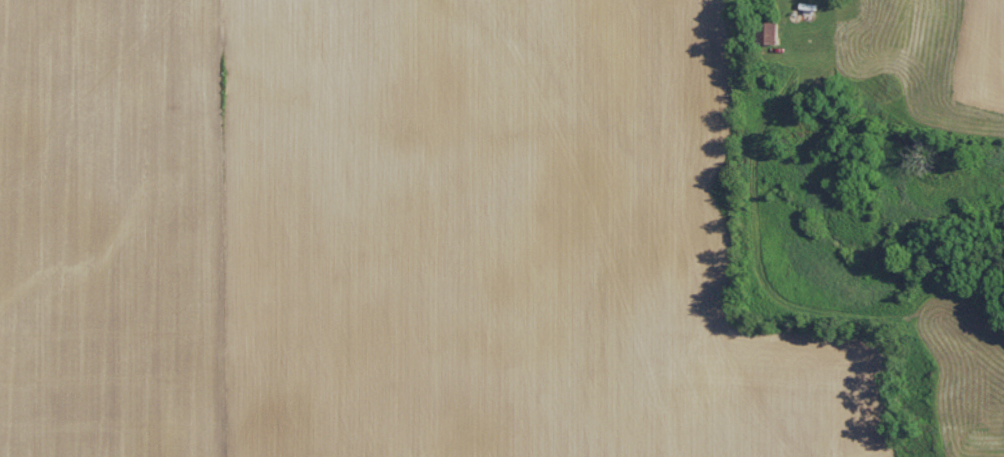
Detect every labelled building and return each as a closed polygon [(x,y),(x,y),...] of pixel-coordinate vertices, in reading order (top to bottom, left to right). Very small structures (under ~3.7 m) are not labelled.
[(774,42),(774,21),(756,20),(755,41),(774,42)]
